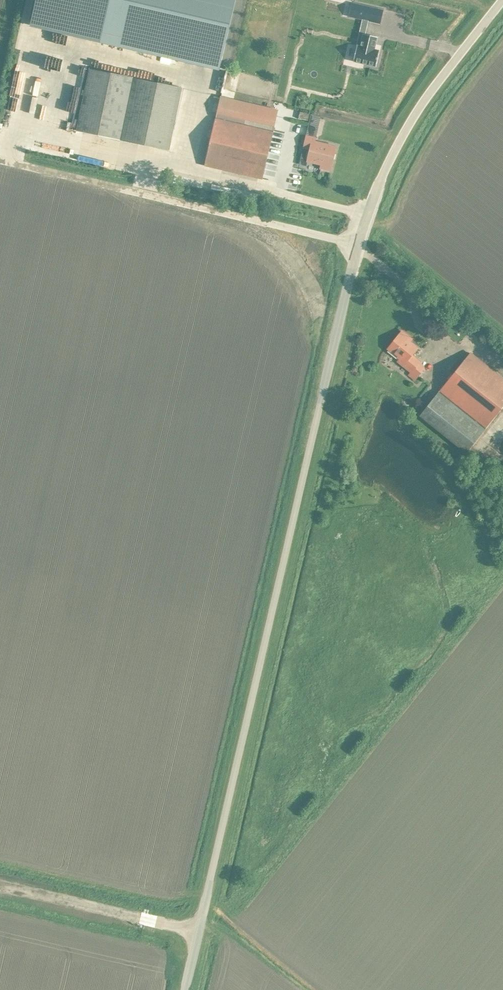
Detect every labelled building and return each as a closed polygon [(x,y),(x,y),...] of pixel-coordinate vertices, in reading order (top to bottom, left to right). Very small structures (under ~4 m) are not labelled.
[(100,40),(110,0),(36,0),(30,23),(100,40)] [(220,68),(236,0),(110,0),(100,40),(220,68)] [(367,17),(366,20),(380,23),(383,10),(352,2),(349,13),(367,17)] [(374,49),(377,36),(363,33),(360,46),(357,45),(353,61),(376,66),(379,50),(374,49)] [(78,63),(70,124),(164,136),(172,75),(78,63)] [(273,127),(277,110),(220,97),(216,114),(273,127)] [(310,121),(312,114),(300,111),(298,118),(310,121)] [(273,127),(216,114),(205,165),(262,178),(273,127)] [(333,116),(328,123),(334,128),(340,121),(333,116)] [(330,170),(336,146),(314,141),(315,137),(306,135),(303,147),(310,149),(307,161),(321,164),(320,168),(330,170)] [(394,303),(388,307),(393,313),(399,309),(394,303)] [(398,361),(410,370),(406,374),(413,380),(423,368),(418,363),(420,362),(411,355),(417,348),(409,342),(411,339),(402,331),(388,348),(400,358),(398,361)] [(440,390),(485,427),(502,405),(502,379),(470,353),(440,390)] [(425,390),(428,382),(422,379),(418,387),(425,390)] [(485,427),(440,390),(420,415),(465,452),(485,427)]
